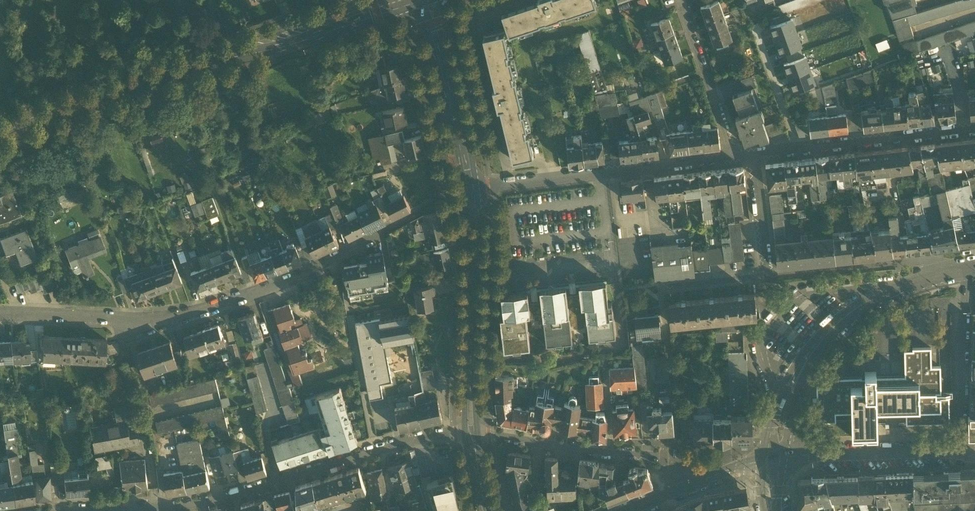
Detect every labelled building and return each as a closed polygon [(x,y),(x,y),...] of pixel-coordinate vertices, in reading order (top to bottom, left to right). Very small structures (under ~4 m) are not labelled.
[(287,0),(278,3),(282,14),(291,11),(287,0)] [(502,14),(507,31),(509,35),(509,36),(517,33),(532,28),(540,25),(540,24),(545,22),(545,23),(560,18),(560,17),(565,16),(573,13),(589,8),(597,6),(595,0),(556,0),(554,1),(554,0),(538,0),(538,2),(540,6),(509,16),(508,12),(502,14)] [(645,0),(639,0),(637,0),(641,9),(647,6),(645,0)] [(701,7),(706,21),(724,15),(719,0),(701,7)] [(784,15),(825,0),(796,0),(780,6),(784,15)] [(893,18),(907,14),(916,11),(913,0),(893,0),(887,2),(893,18)] [(974,6),(974,0),(952,0),(916,11),(907,14),(911,26),(974,6)] [(916,11),(952,0),(913,0),(916,11)] [(538,2),(508,12),(509,16),(540,6),(538,2)] [(589,8),(573,13),(575,17),(590,12),(589,8)] [(775,25),(790,20),(788,14),(773,19),(775,25)] [(893,18),(900,40),(914,36),(911,26),(907,14),(893,18)] [(706,21),(710,32),(727,26),(724,15),(706,21)] [(560,18),(545,23),(546,27),(562,22),(560,18)] [(651,24),(656,38),(674,32),(669,18),(651,24)] [(775,25),(770,27),(775,40),(797,32),(792,19),(790,20),(775,25)] [(222,24),(226,34),(232,32),(229,22),(222,24)] [(919,52),(974,33),(974,22),(916,42),(919,52)] [(715,46),(716,46),(727,42),(732,40),(727,26),(710,32),(715,46)] [(532,28),(517,33),(518,36),(533,31),(532,28)] [(576,34),(599,107),(603,106),(610,105),(629,101),(627,95),(625,91),(608,93),(606,87),(589,31),(576,34)] [(509,146),(513,160),(534,155),(531,141),(529,134),(529,133),(526,134),(525,129),(527,128),(524,112),(522,113),(520,108),(522,107),(521,101),(517,86),(516,79),(513,80),(512,75),(514,74),(511,59),(508,59),(507,54),(509,54),(509,53),(507,45),(505,36),(504,32),(483,37),(487,51),(490,50),(492,62),(494,61),(495,64),(494,64),(497,77),(498,77),(499,79),(498,80),(499,87),(495,88),(493,89),(498,109),(500,109),(504,108),(506,115),(507,115),(508,118),(507,118),(510,131),(511,130),(512,133),(510,134),(513,145),(509,146)] [(656,38),(660,50),(678,43),(674,32),(656,38)] [(775,40),(780,53),(785,51),(800,46),(802,45),(797,32),(775,40)] [(919,52),(916,42),(916,40),(902,45),(906,56),(919,52)] [(729,46),(727,42),(716,46),(717,50),(729,46)] [(683,57),(678,43),(660,50),(665,63),(683,57)] [(382,44),(382,45),(383,52),(384,54),(393,52),(392,46),(382,44)] [(370,47),(371,54),(383,52),(382,45),(370,47)] [(785,51),(787,57),(802,52),(800,46),(785,51)] [(487,51),(495,88),(499,87),(498,80),(499,79),(498,77),(497,77),(494,64),(495,64),(494,61),(492,62),(490,50),(487,51)] [(371,54),(375,70),(376,70),(379,69),(386,67),(384,54),(383,52),(371,54)] [(804,57),(802,52),(787,57),(789,63),(804,57)] [(784,64),(789,78),(810,70),(806,57),(804,57),(789,63),(784,64)] [(382,77),(384,85),(403,79),(400,64),(386,67),(379,69),(381,77),(382,77)] [(939,64),(932,66),(934,74),(942,72),(939,64)] [(846,79),(849,90),(876,84),(873,69),(846,79)] [(733,73),(734,78),(744,75),(742,70),(733,73)] [(789,78),(793,91),(798,89),(813,83),(815,83),(810,70),(789,78)] [(676,80),(678,85),(691,81),(689,75),(676,80)] [(741,80),(745,91),(752,89),(756,88),(752,76),(746,78),(741,80)] [(403,78),(403,79),(384,85),(379,87),(375,89),(376,92),(377,100),(389,97),(395,96),(406,94),(405,93),(406,93),(403,78)] [(815,89),(813,83),(798,89),(800,95),(814,90),(815,89)] [(822,87),(825,100),(836,98),(833,83),(823,87),(822,87)] [(624,85),(606,87),(608,93),(625,91),(624,85)] [(915,87),(916,91),(923,90),(926,103),(930,103),(926,89),(924,85),(915,87)] [(821,111),(827,110),(826,106),(825,100),(822,87),(815,89),(814,90),(815,91),(816,91),(821,111)] [(891,95),(894,107),(906,105),(906,102),(900,103),(897,88),(890,89),(891,95)] [(761,119),(757,110),(759,109),(752,89),(745,91),(733,95),(740,116),(735,118),(740,129),(739,129),(741,135),(742,135),(745,143),(768,135),(765,125),(762,119),(762,118),(761,119)] [(934,118),(930,103),(926,103),(923,90),(916,91),(919,101),(921,123),(935,121),(934,118)] [(662,91),(656,93),(661,108),(667,106),(662,91)] [(908,124),(921,123),(919,101),(916,91),(909,93),(911,102),(906,102),(906,105),(908,124)] [(629,102),(639,99),(637,92),(627,95),(629,101),(629,102)] [(395,96),(397,103),(410,100),(409,93),(406,93),(405,93),(406,94),(395,96)] [(669,133),(661,108),(656,93),(647,96),(651,110),(659,134),(661,139),(667,138),(667,133),(669,133)] [(945,94),(946,101),(954,100),(953,93),(945,94)] [(884,97),(886,108),(894,107),(891,95),(884,97)] [(647,96),(643,97),(648,111),(651,110),(647,96)] [(629,102),(634,116),(648,111),(643,97),(639,99),(629,102)] [(956,119),(954,100),(946,101),(938,102),(938,100),(935,101),(935,102),(940,120),(956,119)] [(628,112),(629,117),(634,116),(629,102),(629,101),(610,105),(612,116),(620,114),(628,112)] [(331,106),(334,115),(339,113),(336,104),(331,106)] [(604,110),(606,117),(612,116),(610,105),(603,106),(604,110)] [(837,115),(836,106),(836,105),(826,106),(827,110),(828,116),(837,115)] [(908,124),(906,105),(894,107),(896,125),(908,124)] [(388,126),(389,126),(397,124),(406,122),(407,122),(404,107),(385,111),(388,126)] [(896,125),(894,107),(886,108),(881,108),(881,110),(883,127),(896,125)] [(500,109),(509,146),(513,145),(510,134),(512,133),(511,130),(510,131),(507,118),(508,118),(507,115),(506,115),(504,108),(500,109)] [(863,129),(883,127),(881,110),(875,110),(875,108),(868,108),(868,111),(861,112),(863,129)] [(323,112),(313,114),(316,124),(327,121),(326,118),(331,117),(329,109),(323,111),(323,112)] [(634,116),(641,138),(647,138),(642,123),(646,121),(651,120),(648,111),(634,116)] [(859,130),(863,129),(861,112),(855,113),(855,115),(856,116),(855,116),(859,130)] [(837,115),(828,116),(830,133),(848,131),(846,117),(846,113),(837,115)] [(846,117),(848,131),(859,130),(855,116),(856,116),(855,115),(846,117)] [(634,134),(635,139),(641,138),(634,116),(629,117),(628,118),(630,125),(631,125),(633,134),(634,134)] [(811,135),(830,133),(828,116),(809,118),(809,124),(811,135)] [(765,125),(768,135),(769,137),(787,130),(782,119),(765,125)] [(397,124),(399,131),(403,130),(406,122),(397,124)] [(709,122),(702,123),(705,148),(720,146),(718,127),(710,127),(709,122)] [(685,126),(687,130),(689,150),(705,148),(702,123),(685,126)] [(389,126),(390,132),(399,131),(397,124),(389,126)] [(795,125),(799,136),(811,135),(809,124),(795,125)] [(383,134),(390,132),(389,126),(388,126),(382,127),(383,134)] [(385,134),(388,143),(393,142),(404,140),(404,139),(402,130),(385,134)] [(671,153),(689,150),(687,130),(669,133),(667,133),(667,138),(668,141),(669,141),(671,153)] [(313,139),(311,131),(301,134),(303,142),(313,139)] [(385,162),(392,161),(388,143),(385,134),(378,135),(383,157),(385,162)] [(569,165),(585,163),(582,146),(581,134),(572,135),(572,138),(566,138),(569,165)] [(374,159),(383,157),(378,135),(369,137),(374,159)] [(408,157),(425,153),(421,135),(404,139),(404,140),(408,157)] [(601,141),(602,141),(604,153),(613,152),(607,135),(601,136),(601,141)] [(657,136),(647,138),(641,138),(644,156),(659,154),(657,136)] [(620,141),(622,159),(644,156),(641,138),(635,139),(620,141)] [(974,163),(974,140),(961,141),(963,164),(974,163)] [(588,145),(582,146),(585,163),(605,161),(604,153),(602,141),(601,141),(588,143),(588,145)] [(960,141),(943,143),(944,156),(947,156),(949,166),(963,164),(961,141),(960,141)] [(392,161),(398,160),(393,142),(388,143),(392,161)] [(940,167),(949,166),(947,156),(944,156),(943,143),(934,144),(939,161),(940,167)] [(926,173),(927,175),(934,173),(934,172),(933,167),(931,166),(931,163),(939,161),(934,144),(920,146),(926,173)] [(909,147),(913,164),(915,164),(917,163),(920,164),(918,167),(920,174),(926,173),(920,146),(909,147)] [(909,147),(892,149),(894,171),(914,169),(913,167),(913,164),(909,147)] [(884,172),(889,171),(887,150),(881,150),(871,151),(874,173),(874,175),(878,187),(887,186),(886,177),(884,177),(884,172)] [(871,151),(855,153),(856,171),(857,174),(858,175),(874,173),(871,151)] [(842,155),(844,173),(851,172),(856,171),(855,153),(842,155)] [(842,155),(829,156),(831,174),(833,174),(837,173),(844,173),(842,155)] [(829,156),(815,158),(820,196),(826,195),(825,188),(827,186),(826,179),(824,178),(823,178),(823,175),(831,174),(829,156)] [(815,158),(802,159),(804,178),(812,177),(812,179),(811,179),(810,181),(812,197),(820,196),(815,158)] [(784,161),(787,180),(792,179),(801,178),(799,160),(784,161)] [(769,187),(787,185),(787,180),(784,161),(766,164),(769,187)] [(728,168),(731,187),(736,187),(746,185),(743,166),(728,168)] [(716,194),(726,192),(731,192),(731,187),(728,168),(714,170),(716,194)] [(372,173),(374,178),(387,175),(386,170),(372,173)] [(707,195),(716,194),(714,170),(699,172),(702,195),(707,195)] [(856,171),(851,172),(852,184),(860,183),(859,177),(858,175),(857,174),(856,171)] [(927,175),(931,193),(937,191),(946,189),(941,171),(934,173),(927,175)] [(686,198),(702,196),(702,195),(699,172),(683,174),(685,195),(686,198)] [(845,184),(852,184),(851,172),(844,173),(845,184)] [(845,184),(844,173),(837,173),(838,185),(845,184)] [(860,183),(862,189),(865,188),(878,187),(874,175),(874,173),(858,175),(859,177),(860,183)] [(677,196),(685,195),(683,174),(667,176),(669,196),(670,197),(677,196)] [(186,188),(191,186),(187,175),(182,176),(186,188)] [(654,177),(657,198),(669,196),(667,176),(654,177)] [(974,210),(974,207),(968,178),(961,180),(963,185),(946,190),(948,200),(952,216),(970,211),(974,210)] [(270,179),(261,182),(264,191),(273,188),(270,179)] [(632,198),(632,200),(638,199),(637,197),(641,196),(645,196),(643,179),(622,181),(624,199),(632,198)] [(793,181),(792,179),(787,180),(787,185),(789,200),(797,199),(795,183),(794,181),(793,181)] [(323,186),(327,197),(337,193),(333,183),(323,186)] [(386,203),(390,201),(388,197),(390,196),(389,194),(384,183),(377,187),(382,195),(386,203)] [(737,189),(736,187),(731,187),(731,192),(734,211),(743,210),(740,190),(739,189),(737,189)] [(400,188),(389,194),(390,196),(388,197),(390,201),(403,195),(400,188)] [(76,189),(58,197),(60,203),(79,195),(76,189)] [(939,201),(945,226),(954,224),(952,216),(948,200),(946,190),(946,189),(937,191),(939,201)] [(0,204),(0,223),(21,215),(12,191),(0,195),(0,199),(2,204),(0,204)] [(939,201),(937,191),(931,193),(920,195),(923,205),(939,201)] [(186,194),(191,206),(196,204),(192,192),(186,194)] [(734,211),(731,192),(726,192),(726,195),(725,195),(724,197),(726,212),(734,211)] [(770,195),(772,213),(783,212),(784,211),(782,194),(770,195)] [(227,195),(220,197),(222,204),(229,201),(227,195)] [(376,204),(380,212),(388,208),(386,203),(382,195),(375,198),(377,203),(376,204)] [(404,195),(403,195),(390,201),(386,203),(388,208),(393,217),(411,208),(404,195)] [(708,197),(707,195),(702,195),(702,196),(704,215),(712,214),(710,199),(709,197),(708,197)] [(907,206),(910,218),(912,218),(913,223),(920,222),(919,217),(916,207),(923,205),(920,195),(913,197),(915,205),(907,206)] [(679,207),(677,196),(670,197),(671,208),(679,207)] [(213,198),(202,202),(206,213),(208,219),(219,215),(213,198)] [(202,202),(196,204),(200,215),(206,213),(202,202)] [(355,207),(359,215),(370,210),(368,207),(369,207),(366,202),(355,207)] [(875,203),(867,204),(868,212),(876,211),(875,203)] [(195,217),(200,215),(196,204),(191,206),(191,207),(195,217)] [(333,211),(337,221),(343,219),(337,204),(331,206),(333,211)] [(359,215),(367,230),(385,221),(380,212),(376,204),(369,207),(368,207),(370,210),(359,215)] [(857,215),(855,205),(848,206),(849,216),(857,215)] [(916,207),(919,217),(925,215),(923,205),(916,207)] [(126,208),(118,210),(121,219),(129,216),(126,208)] [(349,220),(358,216),(355,208),(345,213),(349,220)] [(325,215),(332,230),(339,226),(337,221),(333,211),(325,215)] [(427,229),(428,230),(436,229),(435,224),(442,222),(440,211),(425,214),(426,221),(427,229)] [(973,229),(970,211),(952,216),(954,224),(955,231),(973,229)] [(784,218),(783,212),(772,213),(775,236),(786,235),(784,218)] [(713,222),(712,214),(704,215),(705,223),(713,222)] [(317,219),(322,229),(332,248),(339,244),(335,236),(336,236),(334,232),(333,232),(332,230),(325,215),(317,219)] [(350,239),(367,230),(359,215),(358,216),(349,220),(344,223),(343,224),(345,229),(350,239)] [(890,230),(891,237),(899,236),(897,215),(889,216),(890,230)] [(929,230),(925,215),(919,217),(920,222),(922,229),(924,230),(925,233),(929,232),(929,230)] [(411,221),(413,231),(420,229),(419,222),(418,218),(411,221)] [(905,220),(908,235),(914,234),(914,231),(914,230),(913,223),(912,218),(910,218),(905,220)] [(307,224),(311,234),(322,229),(317,219),(307,224)] [(341,232),(345,229),(343,224),(344,223),(343,219),(337,221),(339,226),(341,232)] [(426,221),(419,222),(420,229),(421,231),(427,229),(426,221)] [(730,236),(731,242),(743,241),(740,221),(735,222),(728,223),(730,236)] [(446,239),(442,222),(435,224),(436,229),(428,230),(429,237),(430,242),(446,239)] [(853,224),(854,230),(869,228),(868,222),(853,224)] [(940,248),(959,246),(955,231),(954,224),(945,226),(935,229),(940,248)] [(295,228),(303,247),(309,244),(305,237),(306,236),(302,226),(295,228)] [(20,265),(37,258),(32,245),(33,245),(26,228),(0,238),(0,241),(5,255),(15,252),(20,265)] [(87,233),(90,240),(100,236),(101,236),(98,228),(87,233)] [(852,241),(873,239),(872,234),(871,232),(871,228),(869,228),(854,230),(851,231),(852,241)] [(315,256),(332,248),(322,229),(311,234),(306,236),(305,237),(309,244),(315,256)] [(421,231),(420,229),(413,231),(415,240),(423,238),(421,231)] [(421,231),(423,238),(429,237),(428,230),(427,229),(421,231)] [(933,249),(940,248),(935,229),(929,230),(929,232),(933,249)] [(955,231),(959,246),(974,244),(974,229),(973,229),(955,231)] [(876,256),(893,254),(891,237),(890,230),(877,231),(877,234),(872,234),(873,239),(874,239),(876,256)] [(836,260),(854,258),(852,241),(851,231),(833,233),(833,236),(833,238),(834,243),(836,260)] [(787,244),(786,243),(776,244),(778,266),(836,260),(834,243),(833,238),(808,241),(808,239),(807,232),(801,233),(802,239),(802,242),(787,244)] [(912,251),(933,249),(929,232),(925,233),(914,234),(908,235),(904,235),(906,252),(912,251)] [(775,236),(776,244),(786,243),(786,241),(786,235),(775,236)] [(904,235),(899,236),(891,237),(893,254),(906,252),(904,235)] [(85,276),(85,277),(88,276),(88,275),(94,273),(91,266),(90,266),(87,258),(86,254),(104,247),(100,236),(90,240),(66,250),(71,265),(78,262),(82,271),(84,277),(85,276)] [(725,261),(731,261),(730,249),(731,249),(731,242),(730,236),(722,237),(723,247),(725,261)] [(873,239),(852,241),(854,258),(876,256),(874,239),(873,239)] [(275,242),(277,248),(278,247),(280,252),(283,251),(279,240),(275,242)] [(745,259),(743,241),(731,242),(731,249),(730,249),(731,261),(745,259)] [(288,249),(283,251),(289,267),(302,262),(298,251),(296,246),(294,246),(293,244),(287,246),(288,249)] [(303,247),(303,249),(307,259),(315,256),(309,244),(303,247)] [(679,246),(675,246),(679,276),(695,274),(695,270),(692,250),(691,244),(679,246)] [(656,278),(679,276),(675,246),(652,249),(656,278)] [(105,250),(104,247),(86,254),(87,258),(105,250)] [(397,247),(391,248),(393,257),(399,256),(397,247)] [(433,251),(437,268),(452,265),(448,247),(433,251)] [(710,263),(725,261),(723,247),(708,249),(710,263)] [(302,262),(307,259),(303,249),(298,251),(302,262)] [(418,251),(420,259),(428,257),(426,249),(418,251)] [(710,269),(710,263),(708,249),(692,250),(695,270),(710,269)] [(183,250),(177,253),(181,263),(187,261),(183,250)] [(221,253),(224,260),(231,257),(229,252),(228,250),(221,253)] [(289,267),(283,251),(280,252),(272,255),(278,271),(289,267)] [(259,252),(247,256),(250,263),(261,259),(259,252)] [(360,292),(363,291),(372,289),(377,289),(376,285),(388,283),(383,252),(368,254),(369,262),(344,266),(349,293),(350,293),(360,292)] [(213,265),(210,257),(209,253),(198,257),(202,269),(213,265)] [(210,257),(213,265),(224,260),(221,253),(210,257)] [(268,275),(278,271),(272,255),(261,259),(268,275)] [(235,256),(231,257),(224,260),(230,277),(241,272),(235,256)] [(252,267),(250,263),(247,256),(242,258),(246,269),(252,267)] [(192,260),(196,271),(202,269),(198,257),(192,260)] [(256,279),(268,275),(261,259),(250,263),(252,267),(256,279)] [(174,260),(163,264),(165,270),(176,266),(174,260)] [(224,260),(213,265),(219,281),(230,277),(224,260)] [(75,274),(82,271),(78,262),(71,265),(75,274)] [(163,264),(152,268),(154,274),(165,270),(163,264)] [(213,265),(202,269),(209,285),(219,281),(213,265)] [(176,266),(165,270),(171,286),(182,282),(176,266)] [(152,268),(141,272),(143,278),(154,274),(152,268)] [(198,289),(209,285),(202,269),(196,271),(191,273),(198,289)] [(160,290),(171,286),(165,270),(154,274),(160,290)] [(132,282),(143,278),(141,272),(128,277),(124,278),(128,288),(134,286),(132,282)] [(117,276),(123,293),(129,291),(128,288),(124,278),(123,274),(117,276)] [(149,294),(160,290),(154,274),(143,278),(149,294)] [(24,290),(29,288),(27,281),(25,277),(20,279),(24,290)] [(37,291),(42,288),(40,282),(38,277),(33,279),(37,291)] [(51,278),(46,280),(50,291),(56,289),(51,278)] [(138,299),(149,294),(143,278),(132,282),(134,286),(138,299)] [(14,281),(18,292),(24,290),(20,279),(14,281)] [(31,293),(37,291),(33,279),(27,281),(29,288),(31,293)] [(44,293),(50,291),(46,280),(40,282),(42,288),(44,293)] [(405,285),(406,292),(416,290),(415,289),(418,288),(418,282),(405,285)] [(579,285),(580,292),(582,307),(585,306),(587,322),(589,339),(598,338),(599,340),(607,339),(607,337),(616,336),(614,319),(613,307),(612,307),(612,303),(612,302),(608,302),(606,282),(579,285)] [(416,290),(419,310),(433,307),(431,293),(434,293),(433,285),(418,288),(415,289),(416,290)] [(543,312),(543,318),(569,315),(567,294),(566,286),(540,289),(541,300),(543,312)] [(585,322),(587,322),(585,306),(582,307),(580,292),(576,293),(576,292),(575,291),(573,290),(572,291),(571,292),(571,293),(567,294),(569,315),(570,324),(573,323),(573,326),(575,327),(577,327),(578,327),(580,327),(582,327),(583,326),(585,325),(585,322)] [(501,320),(502,327),(528,324),(527,317),(526,313),(530,312),(529,301),(528,291),(502,294),(504,314),(500,315),(501,315),(501,320)] [(669,301),(671,323),(697,321),(721,318),(743,316),(757,315),(755,292),(727,295),(695,299),(669,301)] [(532,301),(529,301),(530,312),(526,313),(527,317),(535,316),(535,313),(543,312),(541,300),(538,300),(538,299),(537,299),(535,298),(533,299),(533,300),(532,301)] [(291,373),(295,385),(303,383),(299,371),(315,365),(312,357),(309,358),(307,351),(302,353),(298,341),(312,336),(307,322),(303,324),(301,317),(295,319),(290,302),(269,310),(276,331),(277,331),(283,348),(282,348),(290,373),(291,373)] [(239,318),(246,338),(252,336),(262,333),(255,312),(239,318)] [(637,337),(654,336),(661,335),(659,314),(635,316),(637,337)] [(380,320),(379,320),(384,344),(385,344),(390,343),(414,338),(410,315),(380,320)] [(570,324),(569,315),(543,318),(546,344),(547,344),(555,343),(555,345),(564,344),(564,342),(572,341),(570,324)] [(743,316),(721,318),(722,331),(727,331),(743,330),(743,316)] [(379,320),(380,320),(380,319),(356,323),(368,390),(373,389),(374,399),(383,397),(381,383),(392,381),(387,354),(385,344),(384,344),(379,320)] [(219,324),(203,329),(209,347),(225,342),(223,336),(219,324)] [(530,346),(528,324),(502,327),(504,349),(513,348),(513,350),(522,349),(521,347),(530,346)] [(210,348),(209,347),(203,329),(184,336),(187,344),(186,344),(190,355),(210,348)] [(233,329),(226,330),(229,341),(235,339),(233,329)] [(277,331),(276,331),(274,332),(280,349),(282,348),(283,348),(277,331)] [(716,332),(716,341),(728,341),(727,331),(722,331),(716,332)] [(262,333),(252,336),(253,341),(263,338),(262,333)] [(61,360),(61,359),(61,357),(62,337),(43,336),(43,350),(42,359),(43,359),(55,359),(61,360)] [(106,339),(62,337),(61,357),(61,359),(69,359),(69,360),(88,361),(88,360),(94,360),(94,361),(105,362),(106,339)] [(266,341),(268,348),(274,346),(272,339),(266,341)] [(25,340),(11,341),(12,360),(21,359),(29,358),(30,358),(29,349),(29,343),(25,343),(25,340)] [(12,360),(11,341),(0,341),(0,360),(12,360)] [(140,359),(145,376),(164,369),(163,367),(178,362),(174,351),(171,341),(138,352),(141,359),(140,359)] [(728,341),(728,352),(739,351),(738,341),(728,341)] [(230,344),(233,355),(236,354),(239,353),(236,342),(230,344)] [(632,345),(633,357),(644,356),(642,344),(632,345)] [(265,349),(267,355),(276,351),(274,346),(268,348),(265,349)] [(851,412),(852,438),(878,437),(877,410),(890,409),(890,411),(898,411),(898,409),(906,409),(906,424),(950,423),(949,396),(952,396),(952,390),(941,391),(941,366),(931,366),(931,347),(912,347),(912,349),(904,350),(905,376),(876,376),(876,372),(865,372),(865,378),(862,378),(862,377),(820,378),(821,386),(817,386),(817,399),(813,399),(813,422),(836,421),(836,413),(851,412)] [(30,361),(38,360),(36,350),(36,349),(29,349),(30,358),(29,358),(30,361)] [(174,351),(178,362),(183,360),(181,349),(174,351)] [(251,349),(244,351),(246,358),(253,356),(251,349)] [(267,355),(269,360),(278,357),(276,351),(267,355)] [(748,439),(753,439),(752,415),(747,415),(746,415),(743,351),(739,351),(728,352),(731,415),(732,439),(739,439),(747,439),(748,439)] [(353,361),(350,353),(343,355),(345,364),(353,361)] [(647,380),(644,356),(633,357),(634,367),(637,388),(637,392),(644,391),(643,380),(647,380)] [(659,384),(670,384),(666,356),(658,357),(657,368),(659,384)] [(239,364),(237,357),(225,361),(226,367),(239,364)] [(280,363),(278,357),(269,360),(270,366),(280,363)] [(262,379),(272,376),(266,360),(256,363),(262,379)] [(282,368),(280,363),(270,366),(272,371),(282,368)] [(632,393),(632,388),(637,388),(634,367),(610,368),(611,389),(617,389),(617,394),(622,393),(622,394),(628,394),(628,393),(632,393)] [(284,374),(282,368),(272,371),(274,377),(284,374)] [(424,391),(436,389),(433,369),(420,371),(424,391)] [(152,384),(165,383),(164,372),(150,374),(152,384)] [(286,379),(284,374),(274,377),(276,383),(286,379)] [(514,388),(514,387),(514,378),(514,377),(509,377),(509,375),(503,375),(503,377),(496,377),(496,395),(496,396),(511,396),(511,395),(513,395),(512,388),(514,388)] [(247,379),(249,385),(259,382),(258,376),(247,379)] [(587,384),(589,406),(602,406),(601,383),(599,383),(599,377),(589,377),(590,384),(587,384)] [(216,378),(209,380),(212,392),(219,390),(216,378)] [(288,385),(286,379),(276,383),(277,388),(288,385)] [(209,380),(203,382),(206,393),(212,392),(209,380)] [(203,382),(196,383),(199,395),(206,393),(203,382)] [(249,385),(250,391),(261,388),(259,382),(249,385)] [(196,383),(190,385),(193,397),(199,395),(196,383)] [(190,385),(183,387),(186,398),(193,397),(190,385)] [(289,390),(288,385),(277,388),(279,394),(289,390)] [(179,400),(186,398),(183,387),(176,388),(179,400)] [(172,402),(179,400),(176,388),(169,390),(172,402)] [(250,391),(252,396),(262,394),(261,388),(250,391)] [(326,427),(321,428),(327,447),(328,447),(330,451),(334,449),(332,444),(338,442),(344,440),(346,446),(357,442),(340,388),(306,399),(310,413),(311,413),(309,407),(319,403),(321,410),(326,427)] [(367,389),(361,390),(369,437),(375,436),(367,389)] [(165,404),(172,402),(169,390),(163,392),(165,404)] [(291,396),(289,390),(279,394),(281,399),(291,396)] [(424,391),(414,393),(416,404),(422,402),(422,400),(425,399),(424,391)] [(159,405),(165,404),(163,392),(156,394),(159,405)] [(152,407),(159,405),(156,394),(149,395),(152,407)] [(252,396),(254,402),(264,399),(262,394),(252,396)] [(530,406),(529,409),(527,427),(529,427),(530,428),(531,429),(532,429),(534,429),(535,429),(537,429),(537,428),(539,429),(539,427),(541,428),(541,429),(543,429),(544,429),(546,429),(547,429),(549,428),(550,427),(550,425),(550,424),(550,422),(561,424),(560,429),(563,429),(563,431),(565,432),(567,433),(569,433),(571,433),(573,432),(573,431),(576,431),(576,430),(592,433),(592,419),(578,417),(580,405),(576,404),(577,401),(577,399),(576,398),(575,397),(573,397),(572,397),(571,397),(569,399),(569,400),(568,403),(565,402),(564,407),(564,408),(562,408),(562,407),(555,406),(553,406),(553,405),(554,398),(538,395),(536,407),(530,406)] [(222,406),(223,407),(231,405),(229,396),(221,398),(222,406)] [(293,401),(291,396),(281,399),(283,405),(293,401)] [(659,397),(660,406),(662,406),(662,411),(672,410),(671,396),(659,397)] [(254,402),(255,408),(265,405),(264,399),(254,402)] [(422,402),(416,404),(421,426),(442,421),(438,399),(422,402)] [(503,422),(511,424),(514,409),(512,408),(511,399),(497,401),(496,401),(499,418),(498,418),(502,422),(503,422)] [(280,406),(283,413),(296,409),(293,401),(283,405),(280,406)] [(309,407),(311,413),(321,410),(319,403),(309,407)] [(399,430),(421,426),(416,404),(411,405),(395,408),(399,430)] [(623,437),(625,437),(628,436),(629,436),(631,434),(632,434),(631,431),(635,431),(633,408),(629,409),(628,404),(616,405),(617,410),(613,411),(615,433),(619,433),(620,435),(621,435),(623,437)] [(674,432),(672,410),(662,411),(662,406),(660,406),(653,407),(653,404),(647,405),(648,425),(653,425),(653,429),(652,430),(652,432),(655,434),(657,434),(658,433),(663,432),(663,433),(674,432)] [(255,408),(257,414),(267,411),(265,405),(255,408)] [(222,406),(216,407),(219,419),(225,417),(223,407),(222,406)] [(514,406),(514,409),(511,424),(527,427),(529,409),(514,406)] [(679,421),(691,421),(691,406),(677,406),(678,418),(679,421)] [(116,417),(117,424),(128,422),(125,407),(114,409),(115,417),(116,417)] [(216,407),(209,409),(212,421),(216,420),(219,419),(216,407)] [(694,440),(714,440),(713,415),(713,413),(713,408),(698,408),(698,412),(698,413),(694,413),(694,417),(693,417),(693,433),(694,433),(694,440)] [(209,409),(203,411),(206,422),(212,421),(209,409)] [(283,413),(285,419),(298,414),(296,409),(283,413)] [(203,411),(196,412),(199,424),(206,422),(203,411)] [(196,412),(189,414),(192,426),(199,424),(196,412)] [(592,440),(604,440),(606,438),(607,419),(606,419),(604,413),(596,412),(596,419),(592,419),(592,433),(592,440)] [(186,427),(192,426),(189,414),(183,416),(186,427)] [(300,421),(298,414),(285,419),(287,425),(300,421)] [(718,415),(713,415),(714,440),(732,439),(731,415),(728,415),(728,418),(718,418),(718,415)] [(179,429),(186,427),(183,416),(176,417),(179,429)] [(172,431),(179,429),(176,417),(169,419),(172,431)] [(230,435),(225,417),(219,419),(216,420),(217,424),(218,424),(221,438),(230,435)] [(165,432),(172,431),(169,419),(163,421),(165,432)] [(128,422),(130,433),(138,432),(136,421),(128,422)] [(159,434),(165,432),(163,421),(156,422),(159,434)] [(128,422),(117,424),(94,428),(90,429),(94,450),(104,448),(131,443),(130,433),(128,422)] [(322,449),(327,447),(321,428),(321,427),(273,443),(273,444),(280,467),(324,453),(322,449)] [(17,428),(15,428),(6,429),(4,430),(9,462),(12,484),(22,483),(21,477),(18,457),(17,454),(21,453),(17,428)] [(138,432),(130,433),(131,443),(140,441),(138,432)] [(183,471),(184,475),(206,470),(203,458),(199,439),(177,444),(183,471)] [(104,448),(104,451),(141,444),(140,441),(131,443),(104,448)] [(238,467),(242,481),(248,479),(243,463),(240,450),(239,443),(232,445),(233,452),(235,460),(237,467),(238,467)] [(104,451),(104,448),(94,450),(93,450),(95,456),(94,457),(94,458),(95,457),(97,469),(106,467),(112,466),(110,458),(105,459),(104,451)] [(240,450),(243,463),(252,460),(248,448),(240,450)] [(30,466),(32,466),(38,465),(36,450),(29,451),(30,466)] [(410,461),(411,464),(417,462),(414,450),(406,452),(408,461),(410,461)] [(233,452),(211,459),(215,474),(236,468),(234,461),(235,460),(233,452)] [(262,457),(267,473),(272,472),(266,452),(261,454),(262,457)] [(506,469),(507,469),(523,472),(528,472),(530,456),(508,453),(506,469)] [(243,463),(248,479),(267,473),(262,457),(252,460),(243,463)] [(547,478),(548,502),(560,502),(576,501),(575,477),(575,476),(561,477),(560,471),(558,471),(558,460),(545,458),(546,478),(547,478)] [(124,488),(125,492),(148,490),(145,461),(119,463),(122,488),(124,488)] [(408,461),(398,464),(403,479),(414,476),(412,469),(411,464),(410,461),(408,461)] [(580,461),(578,481),(590,483),(590,486),(600,487),(599,463),(588,462),(580,461)] [(7,485),(12,484),(9,462),(0,463),(0,464),(1,473),(3,473),(5,481),(6,481),(7,485)] [(609,503),(629,495),(624,480),(616,483),(614,484),(613,481),(615,466),(607,465),(607,464),(599,463),(600,487),(600,489),(603,489),(609,503)] [(32,466),(33,479),(45,478),(44,464),(38,465),(32,466)] [(392,482),(403,479),(398,464),(387,468),(392,482)] [(359,468),(335,476),(343,499),(366,491),(359,468)] [(631,478),(624,480),(629,495),(637,492),(645,489),(653,485),(653,484),(648,473),(648,472),(647,470),(646,469),(645,469),(635,468),(630,470),(629,473),(631,478)] [(367,473),(370,489),(385,485),(382,469),(367,473)] [(507,469),(512,499),(525,497),(527,497),(527,496),(525,496),(522,482),(524,481),(523,472),(507,469)] [(210,488),(206,470),(184,475),(187,492),(210,488)] [(167,496),(187,492),(184,475),(183,471),(164,474),(167,496)] [(913,474),(913,497),(913,498),(974,494),(974,471),(913,474)] [(65,484),(66,497),(90,494),(89,490),(87,472),(78,473),(78,478),(65,479),(64,479),(65,484)] [(886,487),(888,498),(913,497),(913,474),(909,475),(909,474),(897,474),(897,475),(886,475),(886,487)] [(873,476),(874,499),(875,500),(875,502),(882,502),(885,510),(892,510),(888,498),(886,487),(886,475),(873,476)] [(337,500),(343,499),(335,476),(331,477),(337,500)] [(417,486),(414,476),(403,479),(392,482),(395,493),(414,487),(417,486)] [(453,476),(442,479),(443,479),(427,483),(435,510),(461,510),(453,476)] [(857,476),(835,477),(838,499),(859,498),(857,477),(857,476)] [(857,477),(859,498),(859,500),(863,510),(868,510),(866,506),(867,505),(865,500),(874,499),(873,476),(857,477)] [(49,477),(45,478),(33,479),(35,501),(51,499),(49,477)] [(318,506),(337,500),(331,477),(313,483),(317,503),(318,506)] [(811,478),(817,502),(822,501),(823,505),(825,510),(835,510),(832,500),(826,477),(811,478)] [(832,500),(838,499),(835,477),(826,477),(832,500)] [(819,506),(817,502),(811,478),(803,478),(798,484),(799,507),(800,507),(801,510),(820,510),(819,506)] [(15,504),(30,502),(27,482),(22,483),(12,484),(15,504)] [(12,484),(7,485),(0,486),(0,498),(1,506),(15,504),(12,484)] [(314,504),(310,484),(296,488),(296,491),(297,510),(307,510),(307,509),(311,508),(310,505),(314,504)] [(387,497),(385,485),(370,489),(369,489),(371,501),(387,497)] [(414,510),(425,510),(427,510),(420,487),(415,489),(419,502),(412,504),(414,510)] [(746,488),(737,490),(738,497),(747,495),(746,488)] [(747,495),(738,497),(737,490),(707,495),(709,509),(715,508),(715,510),(750,510),(747,495)] [(279,510),(281,510),(288,509),(289,510),(294,510),(289,493),(282,495),(275,497),(279,510)] [(913,498),(913,501),(915,510),(974,510),(974,494),(913,498)] [(715,508),(709,509),(707,495),(694,500),(676,508),(678,510),(715,510),(715,508)] [(525,497),(512,499),(517,510),(530,510),(525,497)] [(913,497),(888,498),(892,510),(914,510),(915,510),(913,501),(913,498),(913,497)] [(859,500),(859,498),(838,499),(832,500),(835,510),(863,510),(859,500)] [(264,502),(263,499),(255,501),(257,510),(266,510),(264,502)] [(266,510),(269,510),(270,510),(273,510),(271,500),(264,502),(266,510)] [(255,501),(241,506),(243,510),(257,510),(255,501)]
